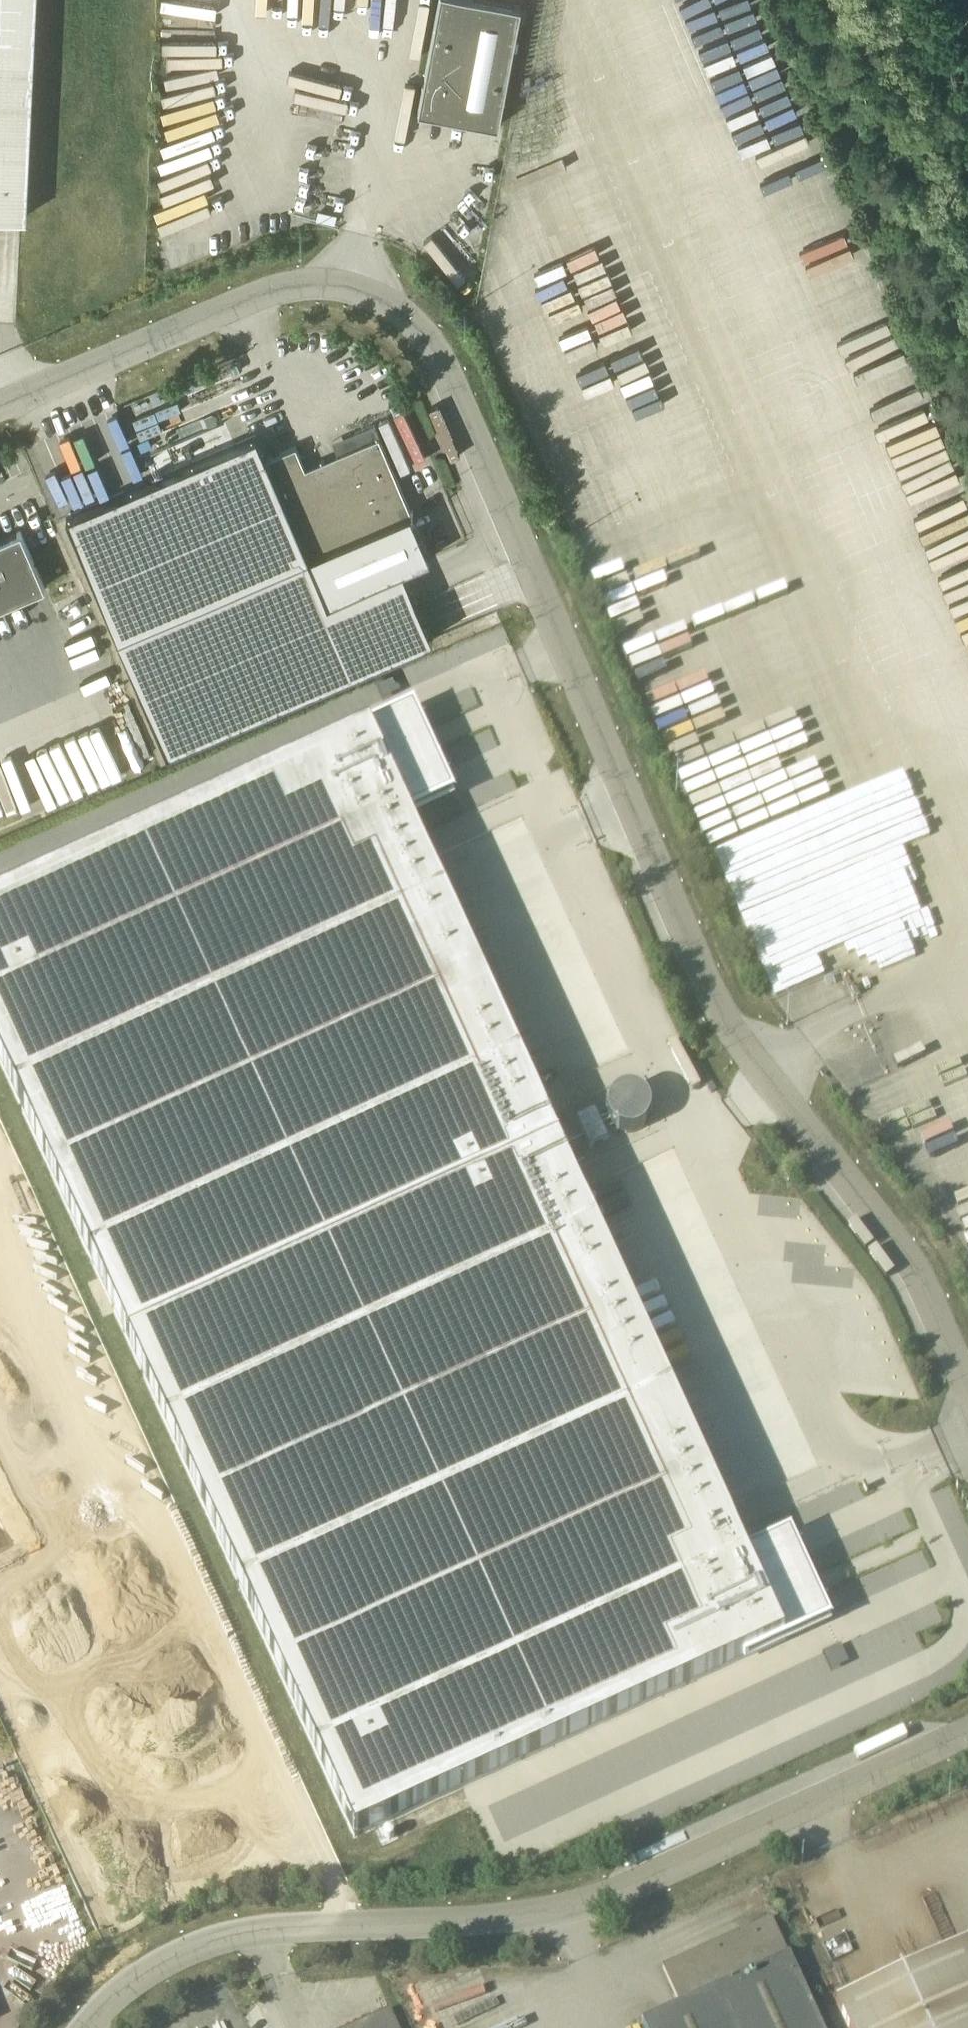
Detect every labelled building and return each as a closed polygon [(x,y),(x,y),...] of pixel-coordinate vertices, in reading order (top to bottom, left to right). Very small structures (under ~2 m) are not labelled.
[(26,216),(36,0),(0,0),(0,215),(26,216)] [(488,0),(439,0),(418,111),(499,126),(521,6),(488,0)] [(296,446),(268,458),(257,433),(66,515),(167,753),(434,639),(403,568),(430,556),(411,512),(374,424),(355,432),(360,445),(306,468),(296,446)] [(44,587),(21,531),(0,540),(0,605),(44,587)] [(787,1640),(829,1620),(790,1535),(747,1555),(746,1552),(654,1349),(410,817),(409,815),(452,795),(413,709),(370,729),(262,778),(0,898),(0,1059),(355,1837),(787,1640)] [(614,921),(635,930),(577,795),(576,853),(583,850),(584,819),(601,861),(601,877),(591,881),(579,876),(579,894),(569,898),(561,915),(555,900),(541,894),(540,912),(530,888),(513,887),(511,893),(521,915),(548,916),(510,932),(510,939),(525,973),(553,973),(559,971),(559,949),(587,950),(597,929),(608,934),(614,921)] [(510,826),(488,837),(488,844),(508,882),(508,861),(516,861),(524,876),(532,876),(533,851),(525,851),(538,844),(532,831),(532,826),(510,826)] [(607,1129),(643,1127),(642,1091),(606,1092),(607,1129)] [(610,1139),(596,1108),(577,1117),(591,1148),(610,1139)] [(790,1954),(773,1917),(663,1966),(664,1967),(680,2003),(680,2004),(643,2020),(646,2027),(824,2027),(791,1954),(790,1954)] [(838,2002),(850,2027),(967,2027),(967,1943),(838,2002)] [(391,2009),(349,2027),(400,2027),(391,2009)]
